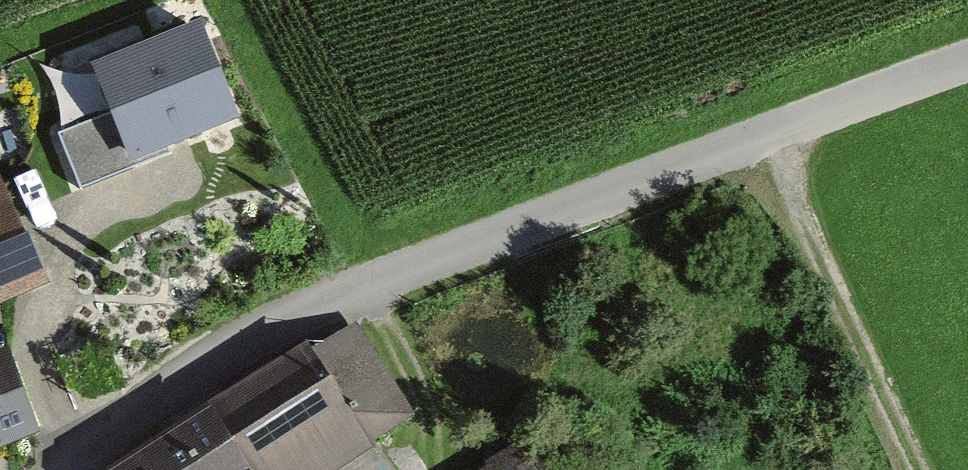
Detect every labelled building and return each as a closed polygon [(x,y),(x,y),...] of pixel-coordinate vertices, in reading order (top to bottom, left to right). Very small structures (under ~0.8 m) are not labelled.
[(234,112),(197,14),(101,50),(121,102),(58,126),(76,172),(234,112)] [(3,175),(0,176),(0,315),(52,293),(3,175)] [(121,469),(349,469),(427,419),(359,316),(121,469)] [(12,352),(0,357),(0,453),(46,434),(12,352)]
